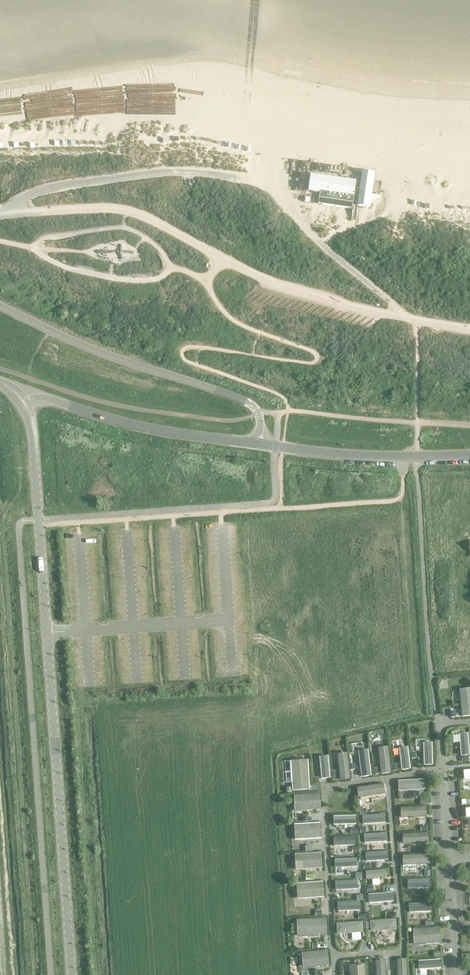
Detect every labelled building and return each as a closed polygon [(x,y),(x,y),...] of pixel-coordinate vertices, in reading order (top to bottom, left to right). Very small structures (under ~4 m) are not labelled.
[(358,207),(370,208),(371,203),(379,204),(380,200),(371,199),(375,175),(363,173),(361,185),(356,184),(356,182),(315,176),(313,192),(320,193),(320,199),(337,201),(344,202),(348,203),(353,204),(353,201),(356,202),(359,202),(358,207)] [(459,695),(461,717),(469,716),(469,694),(459,695)] [(467,733),(458,734),(460,756),(469,755),(467,733)] [(431,743),(423,743),(423,765),(425,765),(432,765),(431,743)] [(387,747),(377,748),(380,774),(390,773),(387,747)] [(407,747),(398,748),(401,770),(409,769),(407,747)] [(358,751),(357,751),(361,777),(370,775),(366,750),(365,750),(358,751)] [(346,753),(336,754),(339,780),(349,779),(346,753)] [(327,756),(319,756),(320,779),(329,778),(327,756)] [(291,761),(292,790),(309,789),(307,760),(291,761)] [(398,781),(397,781),(397,791),(424,789),(424,779),(398,781)] [(382,784),(356,788),(357,798),(384,794),(382,784)] [(319,794),(297,795),(298,811),(320,809),(319,794)] [(425,807),(400,808),(400,818),(426,817),(425,807)] [(383,814),(361,816),(362,824),(384,823),(383,814)] [(356,817),(333,817),(333,826),(356,825),(356,817)] [(320,824),(298,825),(299,840),(321,838),(320,824)] [(385,833),(363,835),(363,843),(385,842),(385,833)] [(427,833),(402,834),(402,844),(428,843),(427,833)] [(353,837),(333,838),(333,846),(353,845),(353,837)] [(386,852),(364,853),(365,862),(387,860),(386,852)] [(321,853),(299,854),(300,870),(322,868),(321,853)] [(428,854),(402,856),(402,866),(429,864),(428,854)] [(356,858),(333,859),(334,868),(356,867),(356,858)] [(386,869),(364,872),(365,880),(387,878),(386,869)] [(429,880),(406,881),(407,889),(429,888),(429,880)] [(356,881),(334,882),(334,890),(356,889),(356,881)] [(323,882),(301,883),(302,899),(324,898),(323,882)] [(391,893),(367,895),(368,904),(392,901),(391,893)] [(358,902),(336,903),(336,911),(359,911),(358,902)] [(430,904),(408,904),(408,912),(409,912),(430,912),(430,904)] [(325,919),(303,920),(304,937),(326,936),(325,919)] [(394,920),(369,921),(370,932),(395,930),(394,920)] [(361,922),(335,924),(336,935),(362,932),(361,922)] [(438,928),(416,929),(417,945),(439,944),(438,928)] [(327,950),(305,952),(307,968),(329,965),(327,950)] [(396,960),(397,974),(406,974),(406,960),(396,960)] [(418,961),(418,970),(440,968),(440,960),(418,961)] [(374,961),(375,974),(385,974),(384,961),(376,961),(374,961)] [(349,966),(349,974),(364,974),(364,965),(349,966)]
